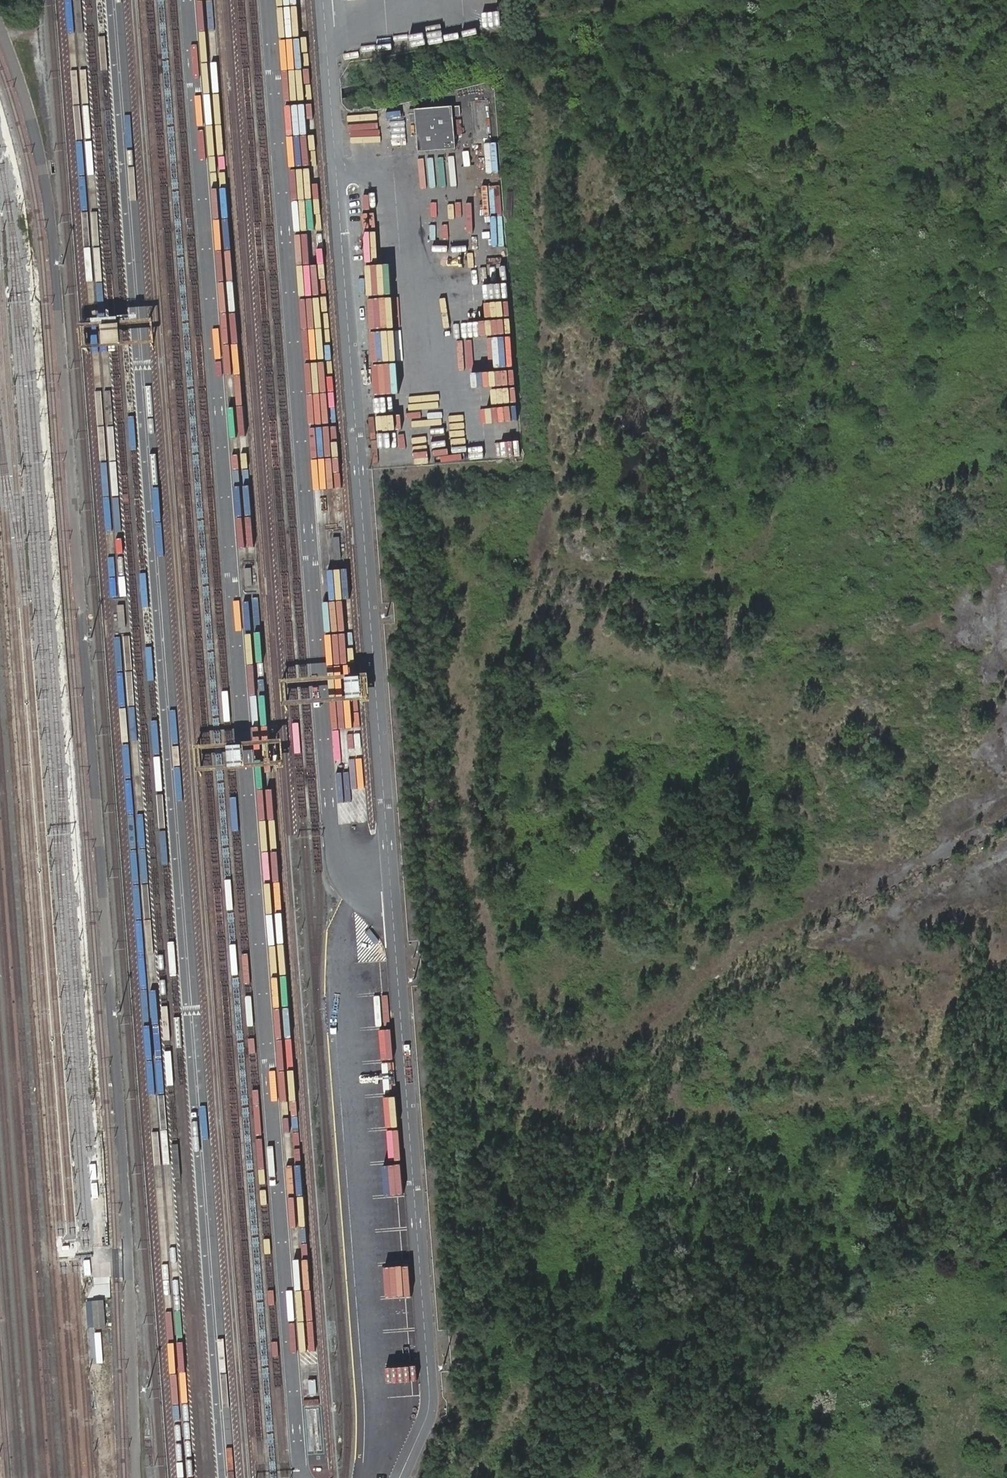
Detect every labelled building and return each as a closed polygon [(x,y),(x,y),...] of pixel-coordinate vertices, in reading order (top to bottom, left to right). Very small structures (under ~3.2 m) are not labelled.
[(476,12),(477,27),(497,26),(496,11),(476,12)] [(452,106),(415,109),(418,152),(456,149),(452,106)] [(398,434),(385,434),(385,447),(379,447),(379,464),(398,464),(398,434)] [(106,1300),(95,1299),(94,1325),(105,1325),(106,1300)]
